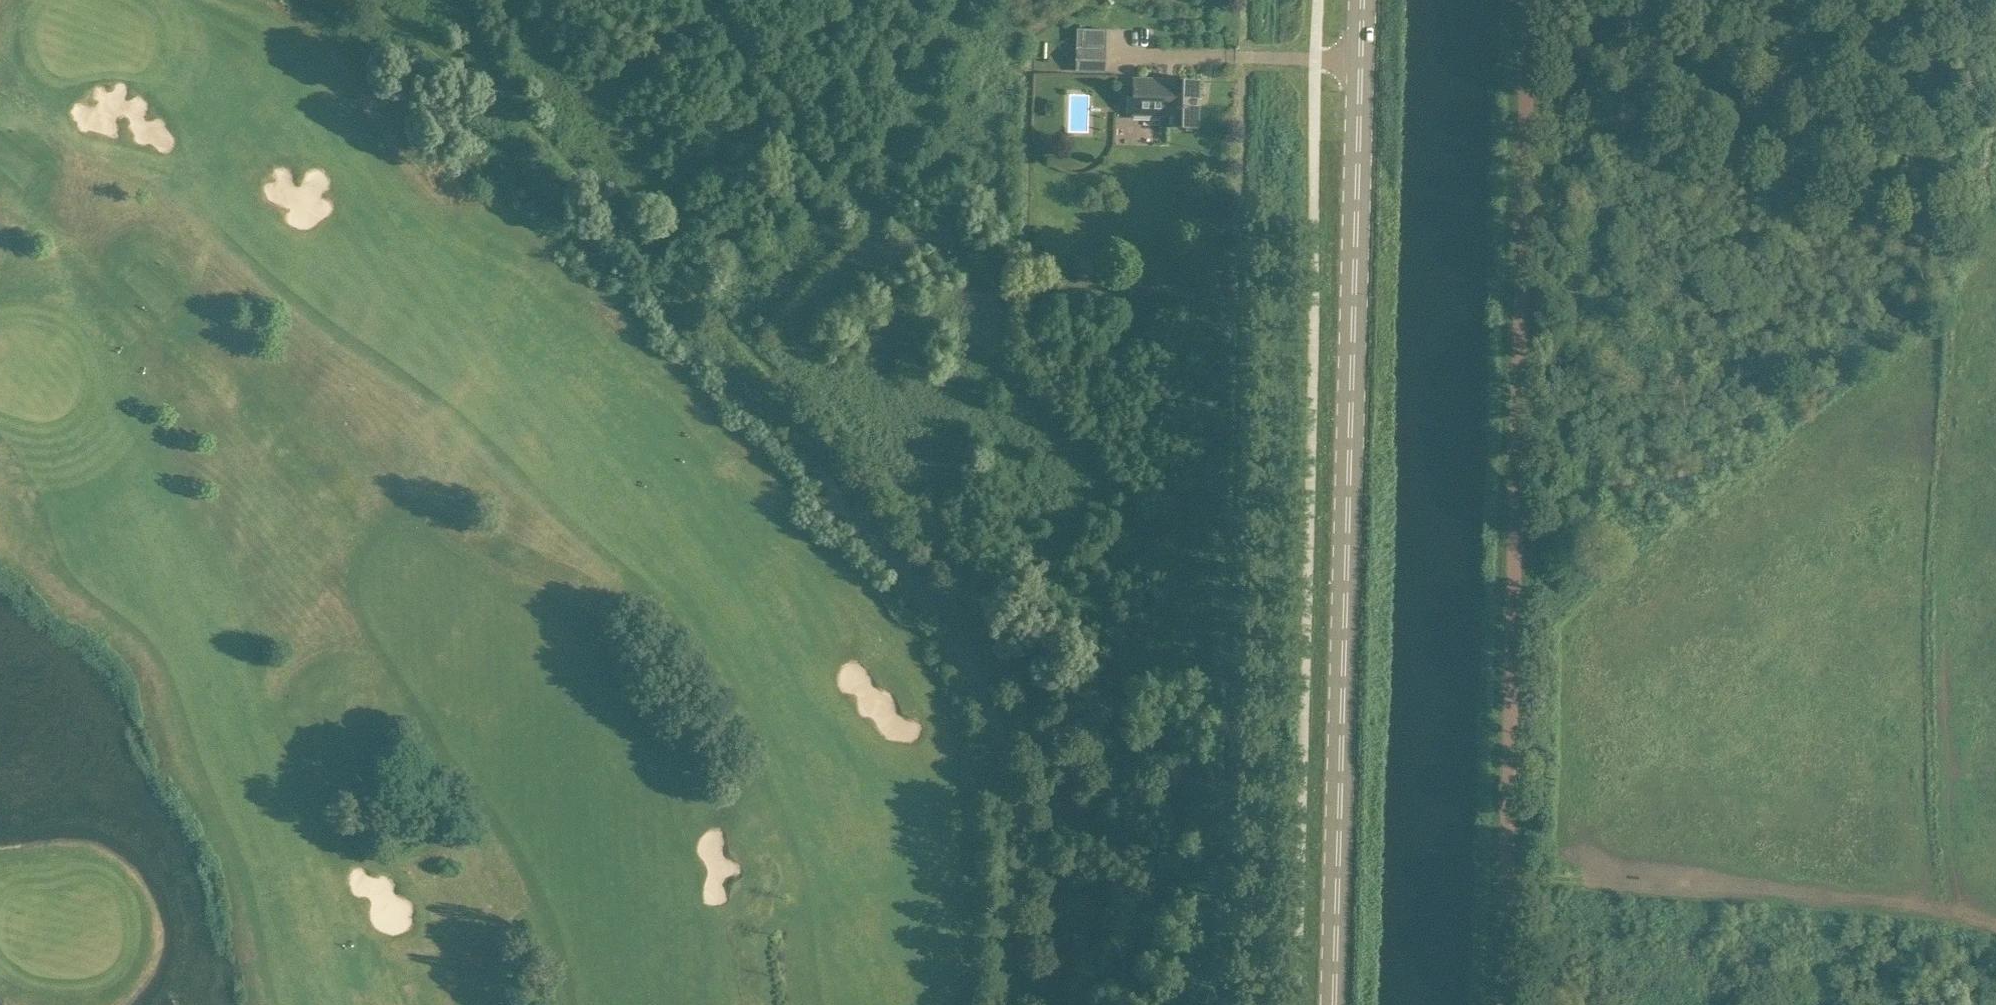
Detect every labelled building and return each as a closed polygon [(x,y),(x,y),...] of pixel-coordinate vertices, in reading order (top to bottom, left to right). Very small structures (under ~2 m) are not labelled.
[(1108,8),(1115,4),(1112,0),(1103,0),(1108,8)] [(1078,31),(1077,50),(1103,50),(1104,32),(1078,31)] [(1103,72),(1103,50),(1077,50),(1077,71),(1103,72)] [(1133,77),(1132,116),(1160,117),(1160,127),(1199,128),(1200,79),(1163,78),(1133,77)]
